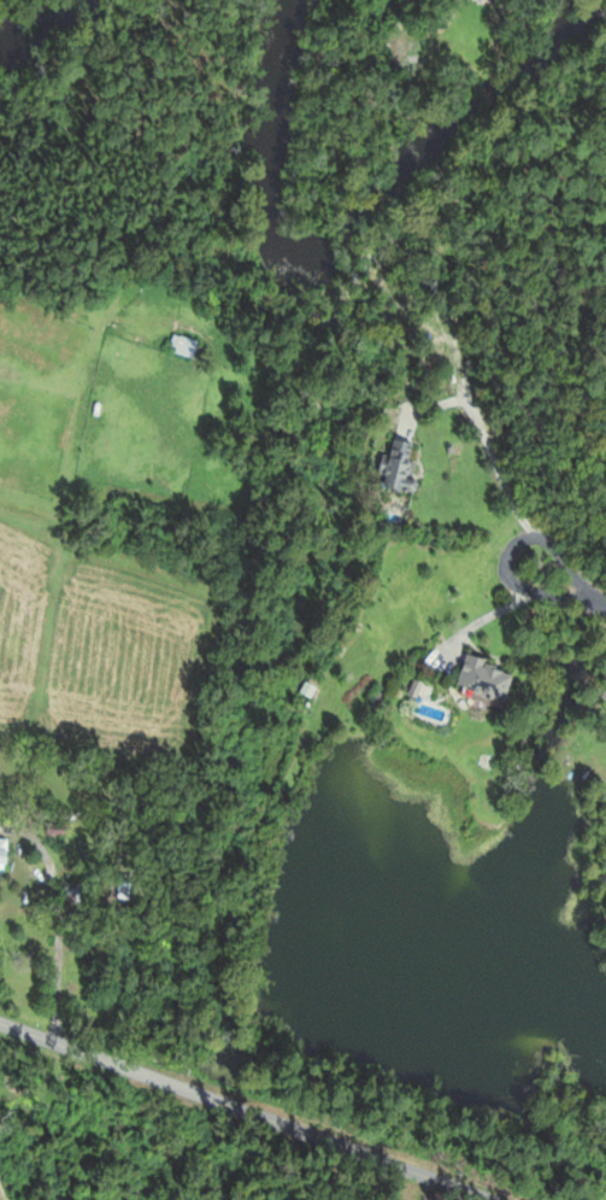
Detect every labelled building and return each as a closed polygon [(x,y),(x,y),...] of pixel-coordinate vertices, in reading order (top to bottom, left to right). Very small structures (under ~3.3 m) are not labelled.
[(196,337),(173,337),(174,354),(196,354),(196,337)] [(383,455),(380,473),(388,475),(386,487),(417,492),(419,477),(413,476),(419,443),(396,439),(393,456),(383,455)] [(517,668),(466,655),(458,689),(508,702),(517,668)] [(9,867),(10,839),(0,838),(0,867),(9,867)]
